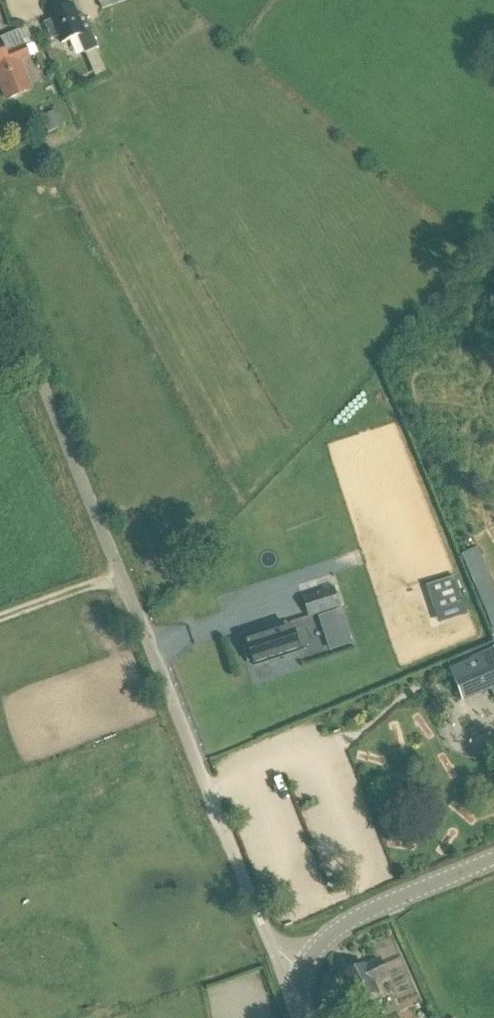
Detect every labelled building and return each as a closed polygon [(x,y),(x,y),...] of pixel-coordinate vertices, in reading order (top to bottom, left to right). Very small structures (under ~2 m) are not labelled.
[(89,15),(126,0),(83,0),(89,15)] [(73,3),(49,13),(62,43),(85,33),(73,3)] [(0,39),(0,82),(8,99),(31,89),(20,62),(30,57),(19,31),(0,39)] [(91,31),(80,36),(93,69),(104,65),(91,31)] [(55,111),(40,117),(47,134),(62,127),(55,111)] [(484,563),(478,549),(462,555),(468,570),(484,563)] [(428,586),(437,612),(461,604),(453,578),(428,586)] [(491,579),(475,586),(493,630),(493,587),(491,579)] [(309,618),(340,608),(333,587),(302,598),(309,618)] [(248,647),(244,649),(249,662),(252,661),(254,666),(299,651),(315,645),(301,604),(264,616),(270,634),(246,642),(248,647)] [(481,623),(460,634),(469,653),(491,642),(481,623)] [(450,670),(462,698),(490,687),(493,697),(493,651),(450,670)] [(389,973),(406,968),(394,932),(377,937),(389,973)] [(343,976),(356,1004),(357,1004),(360,1012),(363,1010),(366,1017),(373,1017),(385,1012),(380,1002),(382,1001),(378,994),(379,993),(374,983),(388,977),(380,960),(366,966),(366,965),(343,976)]
